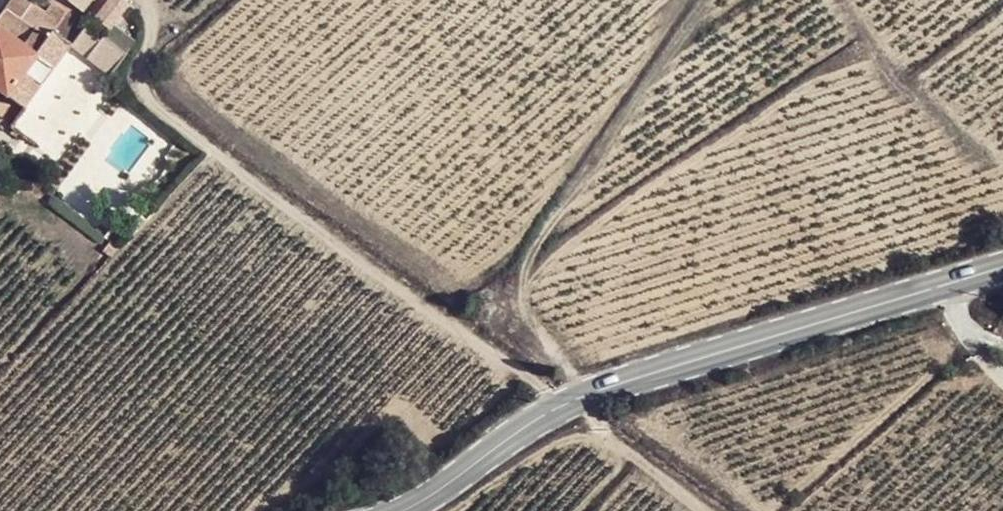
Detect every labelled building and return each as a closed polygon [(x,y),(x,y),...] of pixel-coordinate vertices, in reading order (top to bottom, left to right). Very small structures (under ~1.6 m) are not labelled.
[(28,0),(9,0),(0,12),(0,90),(22,107),(39,81),(24,69),(35,54),(51,67),(70,42),(84,24),(52,0),(46,0),(40,9),(28,0)] [(82,13),(83,11),(91,0),(66,0),(82,13)] [(84,24),(70,42),(110,70),(123,54),(84,24)] [(39,81),(51,67),(35,54),(24,69),(39,81)] [(19,133),(12,127),(9,131),(13,135),(16,137),(19,133)]
